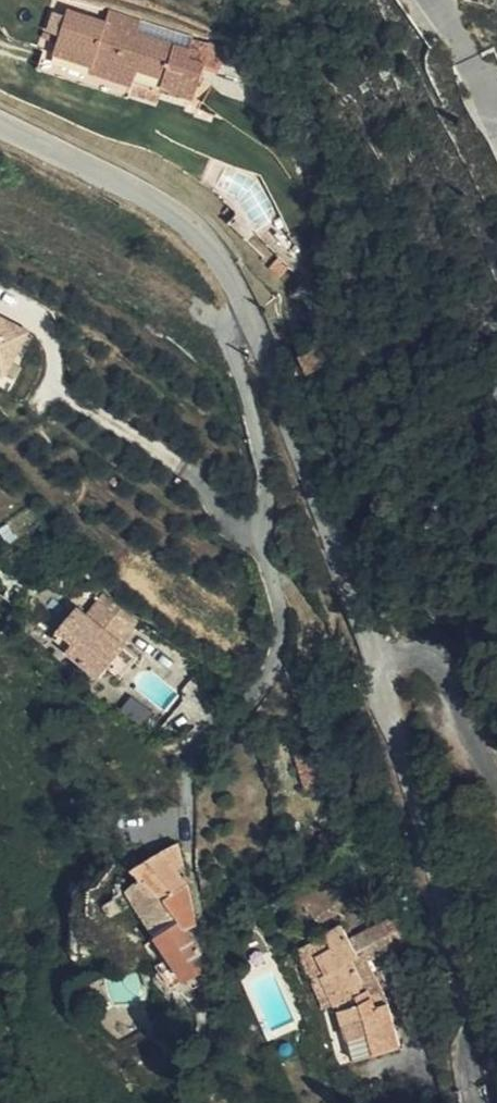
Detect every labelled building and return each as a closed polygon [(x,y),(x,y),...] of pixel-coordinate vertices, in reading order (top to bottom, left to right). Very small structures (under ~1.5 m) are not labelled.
[(225,50),(190,39),(187,49),(105,23),(67,10),(53,52),(44,49),(38,69),(128,97),(129,92),(137,69),(164,76),(160,86),(191,96),(203,63),(220,67),(225,50)] [(187,49),(190,39),(109,10),(105,23),(187,49)] [(156,101),(160,86),(164,76),(137,69),(129,92),(156,101)] [(280,277),(288,268),(278,259),(270,268),(280,277)] [(27,333),(0,318),(0,363),(8,367),(27,333)] [(318,347),(301,355),(309,372),(325,365),(318,347)] [(5,373),(8,367),(0,363),(0,371),(5,373)] [(129,613),(107,595),(91,617),(78,608),(62,630),(78,642),(71,651),(105,676),(112,666),(118,670),(123,663),(106,652),(129,613)] [(126,641),(140,621),(135,617),(129,613),(106,652),(123,663),(126,659),(135,666),(142,655),(126,641)] [(78,642),(62,630),(55,640),(71,651),(78,642)] [(132,669),(135,666),(126,659),(123,663),(132,669)] [(132,669),(123,663),(118,670),(127,677),(132,669)] [(167,896),(189,882),(174,860),(183,858),(179,842),(169,846),(135,869),(141,877),(128,887),(144,912),(167,896)] [(182,919),(158,934),(172,957),(187,979),(203,972),(204,950),(192,927),(199,923),(196,911),(189,882),(167,896),(182,919)] [(125,907),(117,894),(105,901),(114,914),(125,907)] [(167,896),(144,912),(158,934),(182,919),(167,896)] [(391,917),(381,922),(393,947),(403,942),(391,917)] [(381,922),(351,939),(360,955),(363,954),(366,961),(393,947),(381,922)] [(341,924),(323,934),(333,948),(318,957),(327,973),(323,975),(337,1004),(341,1003),(355,1058),(400,1047),(387,1001),(382,991),(376,994),(368,976),(373,974),(366,961),(363,954),(360,955),(351,939),(341,924)] [(333,948),(323,934),(297,949),(325,1008),(337,1004),(323,975),(327,973),(318,957),(333,948)] [(187,979),(172,957),(159,966),(173,986),(187,979)] [(376,994),(382,991),(373,974),(368,976),(376,994)]
